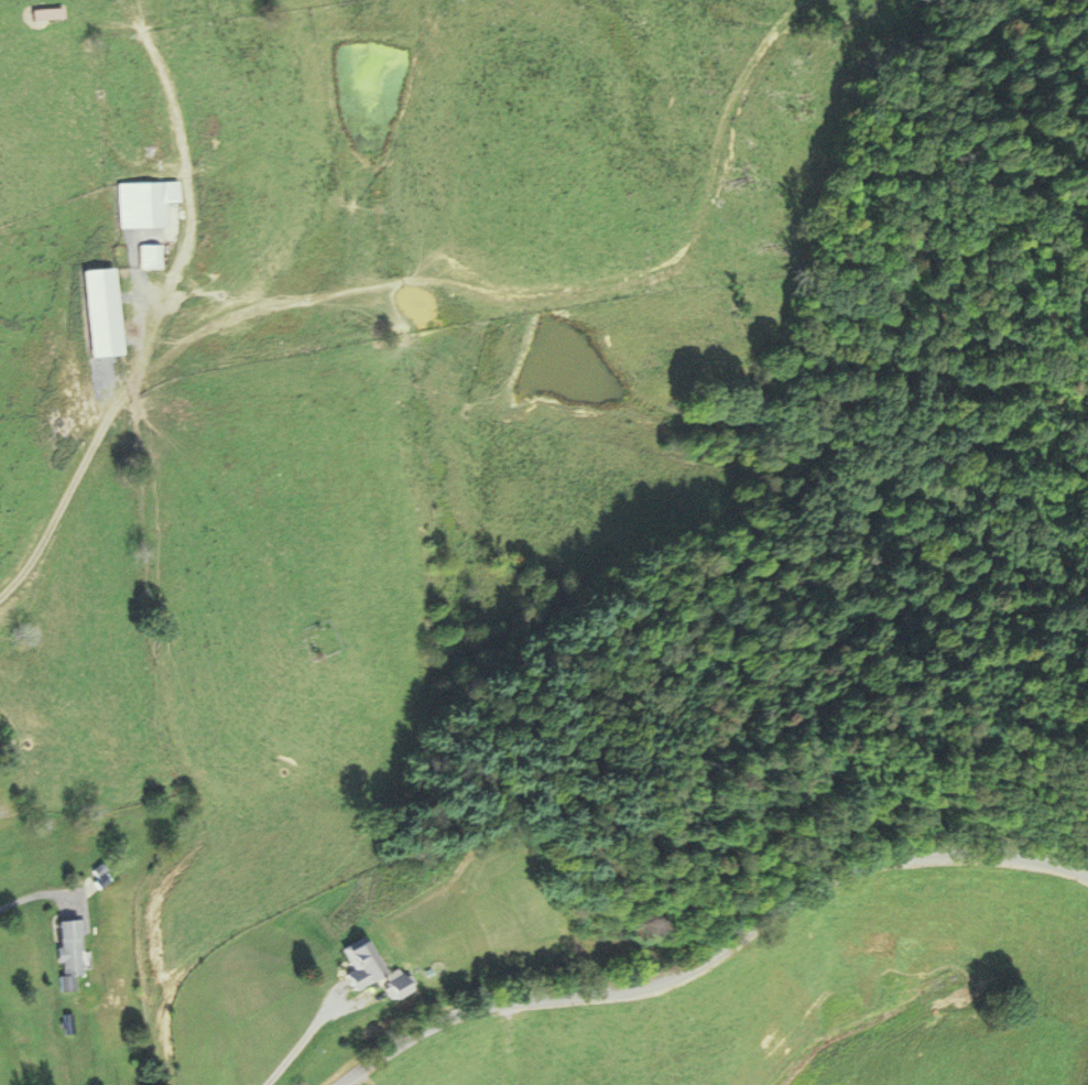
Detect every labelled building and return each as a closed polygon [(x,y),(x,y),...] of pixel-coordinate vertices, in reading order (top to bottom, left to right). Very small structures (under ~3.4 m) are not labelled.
[(60,14),(58,3),(27,8),(30,19),(60,14)] [(144,178),(144,220),(163,220),(163,199),(176,199),(175,178),(144,178)] [(158,241),(137,241),(137,265),(158,265),(158,241)] [(83,972),(79,917),(53,918),(58,989),(75,988),(73,972),(83,972)] [(379,973),(362,935),(338,945),(348,968),(341,971),(348,987),(379,973)]
